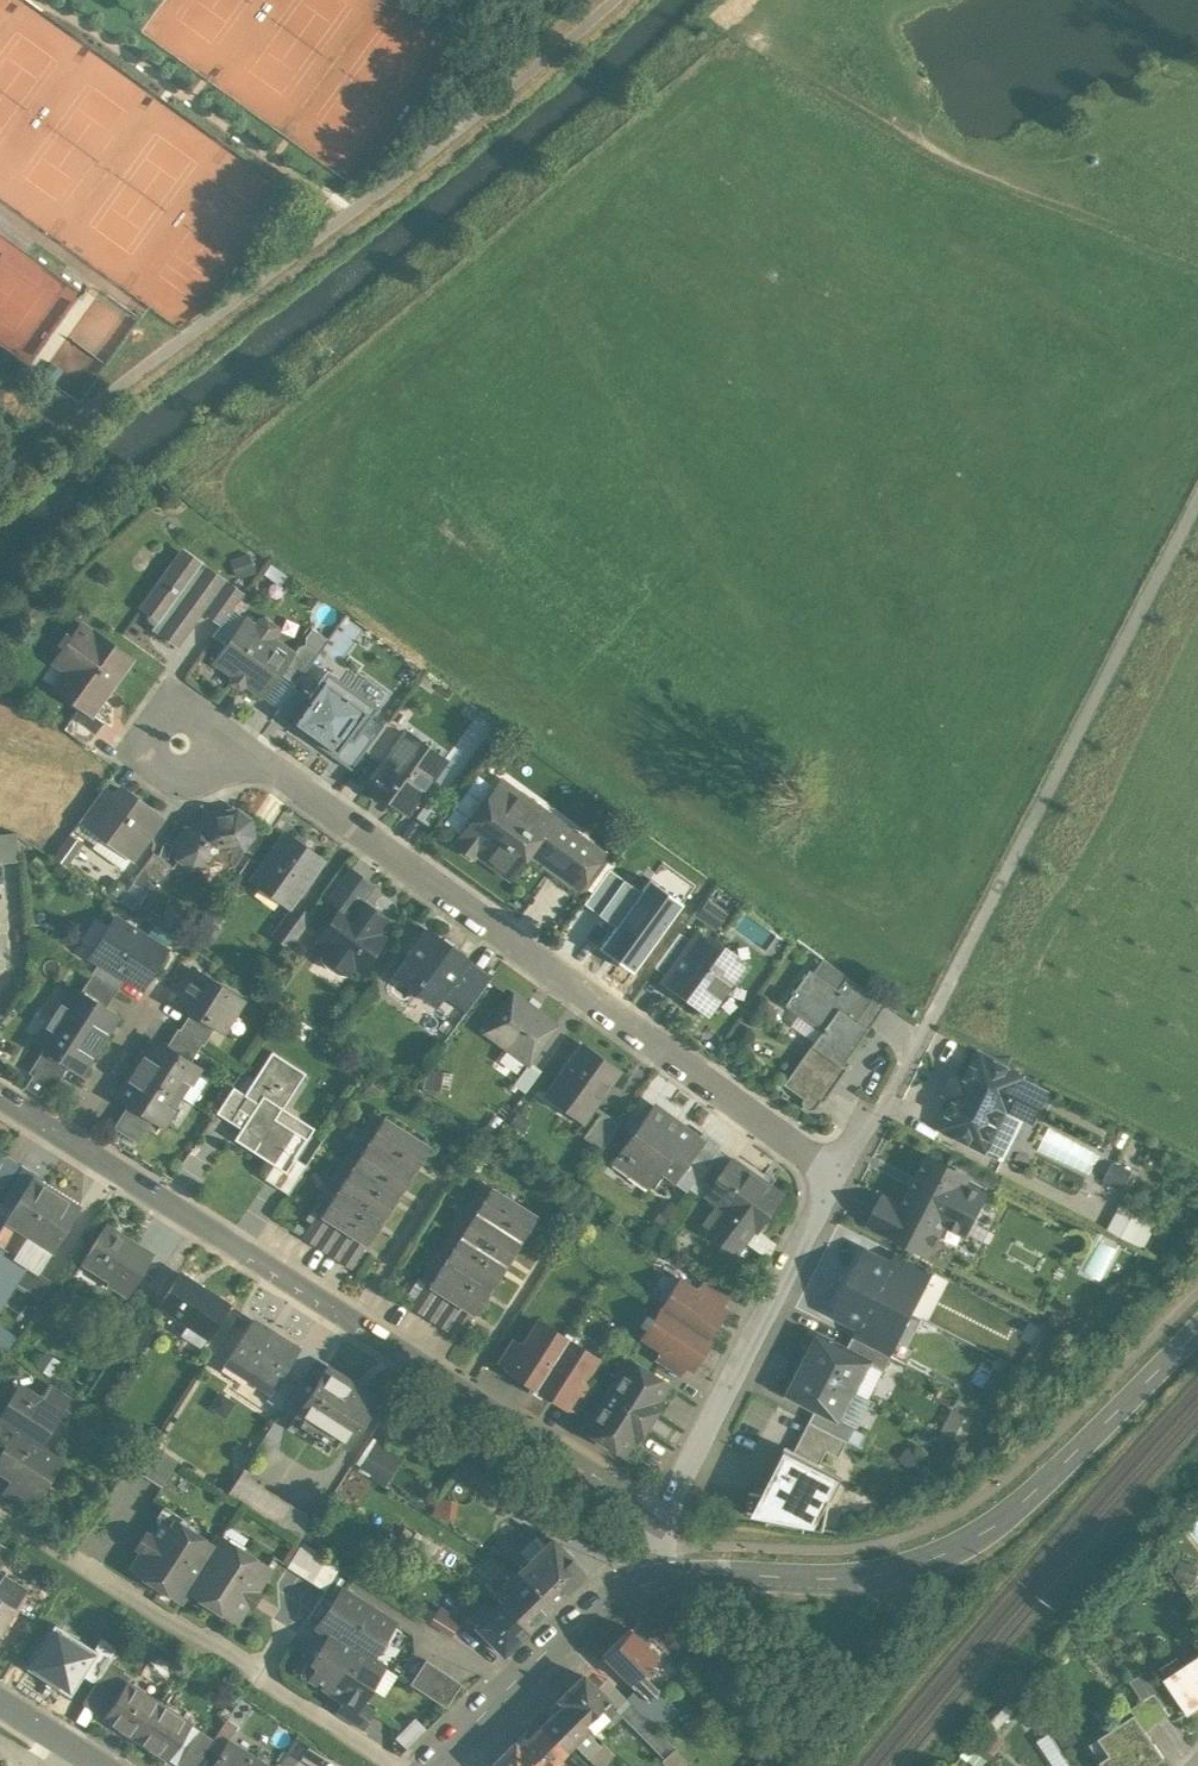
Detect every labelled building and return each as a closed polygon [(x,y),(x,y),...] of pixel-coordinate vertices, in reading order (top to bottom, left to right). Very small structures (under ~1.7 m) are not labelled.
[(255,573),(248,555),(230,561),(236,580),(255,573)] [(201,567),(194,577),(173,562),(141,606),(149,612),(147,614),(147,616),(147,619),(148,621),(150,622),(153,623),(155,623),(157,621),(159,619),(164,623),(158,631),(177,644),(202,609),(221,582),(201,567)] [(221,582),(202,609),(221,623),(241,596),(221,582)] [(277,628),(263,618),(257,621),(240,644),(231,636),(212,663),(231,676),(229,679),(231,685),(239,691),(245,689),(246,687),(263,699),(280,675),(294,655),(292,654),(273,640),(276,635),(277,628)] [(130,659),(81,624),(53,663),(74,677),(62,693),(80,706),(91,714),(130,659)] [(314,631),(304,645),(316,654),(327,640),(314,631)] [(299,643),(292,654),(294,655),(280,675),(294,686),(316,654),(304,645),(299,643)] [(378,708),(327,671),(307,697),(294,716),(298,719),(294,724),(308,734),(333,752),(335,754),(339,749),(345,754),(363,730),(378,708)] [(307,697),(294,687),(274,715),(306,738),(308,734),(294,724),(298,719),(294,716),(307,697)] [(80,706),(63,729),(86,745),(103,722),(91,714),(80,706)] [(374,738),(365,750),(384,764),(404,734),(386,721),(374,738)] [(333,752),(330,756),(350,770),(365,750),(374,738),(363,730),(345,754),(339,749),(335,754),(333,752)] [(384,764),(370,784),(408,811),(443,761),(404,734),(384,764)] [(577,837),(500,782),(455,846),(474,859),(479,853),(512,876),(531,849),(556,867),(577,837)] [(103,787),(84,813),(97,823),(116,797),(103,787)] [(116,797),(97,823),(105,829),(101,834),(132,858),(161,817),(122,788),(116,797)] [(208,817),(200,829),(186,831),(178,842),(181,856),(191,865),(206,862),(214,851),(242,846),(250,834),(248,820),(236,813),(208,817)] [(0,835),(0,862),(19,861),(17,833),(0,835)] [(320,859),(285,834),(253,879),(288,904),(320,859)] [(577,837),(556,867),(581,884),(602,854),(577,837)] [(171,867),(152,853),(132,882),(151,896),(171,867)] [(372,885),(348,867),(326,898),(339,908),(345,898),(353,904),(358,898),(361,900),(372,885)] [(640,892),(608,870),(584,903),(616,926),(640,892)] [(635,970),(682,904),(649,881),(648,880),(640,892),(616,926),(600,948),(633,972),(634,970),(635,970)] [(695,917),(715,927),(732,896),(711,885),(695,917)] [(353,904),(345,898),(339,908),(341,909),(319,940),(326,945),(321,951),(350,971),(354,966),(360,970),(384,938),(377,933),(387,920),(386,919),(383,923),(366,910),(365,903),(361,900),(358,898),(353,904)] [(293,906),(273,934),(289,945),(290,944),(292,945),(309,921),(307,920),(309,918),(293,906)] [(162,951),(113,920),(95,948),(104,953),(103,953),(115,961),(112,966),(126,975),(140,984),(150,968),(151,969),(162,951)] [(467,960),(426,929),(393,975),(417,993),(425,982),(442,994),(467,960)] [(679,933),(654,967),(666,976),(691,941),(679,933)] [(691,941),(666,976),(685,990),(682,995),(699,1007),(709,993),(717,999),(740,966),(696,934),(691,941)] [(115,961),(103,953),(91,973),(116,989),(117,990),(126,975),(112,966),(115,961)] [(491,977),(467,960),(442,994),(466,1012),(491,977)] [(242,1000),(194,969),(174,1002),(190,1012),(214,1027),(221,1031),(242,1000)] [(866,1010),(839,990),(811,970),(787,1006),(790,1008),(797,997),(807,1004),(802,1010),(827,1027),(814,1047),(844,1067),(845,1067),(870,1030),(858,1022),(866,1010)] [(116,989),(92,974),(80,993),(105,1008),(110,999),(116,989)] [(876,997),(849,977),(839,990),(866,1010),(876,997)] [(80,993),(71,987),(53,1015),(99,1045),(117,1016),(105,1008),(80,993)] [(557,1025),(513,993),(485,1033),(529,1064),(530,1063),(557,1025)] [(214,1027),(190,1012),(179,1029),(201,1043),(203,1044),(214,1027)] [(99,1045),(53,1015),(35,1043),(44,1049),(68,1064),(81,1073),(99,1045)] [(179,1029),(176,1028),(165,1047),(189,1062),(201,1043),(179,1029)] [(165,1047),(152,1039),(134,1067),(180,1096),(198,1068),(189,1062),(165,1047)] [(581,1044),(544,1094),(584,1123),(621,1073),(581,1044)] [(814,1047),(813,1046),(786,1085),(804,1098),(803,1102),(804,1105),(806,1108),(809,1110),(812,1110),(815,1109),(818,1107),(822,1101),(825,1103),(848,1069),(845,1067),(844,1067),(814,1047)] [(68,1064),(44,1049),(29,1072),(33,1075),(53,1088),(68,1064)] [(271,1051),(244,1093),(247,1095),(241,1105),(251,1112),(233,1139),(273,1164),(274,1165),(283,1150),(295,1131),(275,1118),(304,1072),(271,1051)] [(979,1052),(964,1081),(958,1078),(949,1096),(955,1099),(940,1128),(985,1151),(996,1128),(1016,1137),(1025,1118),(1032,1121),(1047,1092),(1021,1079),(1024,1074),(979,1052)] [(529,1064),(514,1084),(525,1092),(541,1070),(530,1063),(529,1064)] [(180,1096),(134,1067),(117,1095),(128,1103),(152,1118),(162,1125),(180,1096)] [(53,1088),(33,1075),(24,1087),(39,1097),(45,1088),(51,1092),(53,1088)] [(244,1093),(233,1086),(216,1113),(230,1122),(241,1105),(247,1095),(244,1093)] [(152,1118),(128,1103),(113,1127),(137,1142),(152,1118)] [(698,1140),(652,1106),(623,1146),(624,1158),(632,1164),(628,1170),(650,1186),(662,1170),(678,1182),(691,1164),(684,1159),(698,1140)] [(602,1112),(584,1137),(601,1149),(619,1124),(602,1112)] [(428,1146),(382,1117),(366,1142),(412,1171),(428,1146)] [(1089,1171),(1099,1149),(1048,1126),(1038,1149),(1089,1171)] [(719,1148),(701,1135),(698,1140),(684,1159),(691,1164),(702,1172),(718,1150),(719,1148)] [(366,1142),(358,1137),(343,1161),(396,1195),(412,1171),(366,1142)] [(306,1165),(283,1150),(274,1165),(273,1164),(264,1179),(288,1194),(306,1165)] [(702,1172),(694,1184),(709,1196),(734,1161),(718,1150),(702,1172)] [(4,1155),(0,1162),(0,1189),(3,1191),(20,1165),(12,1160),(4,1155)] [(929,1157),(903,1208),(883,1198),(870,1223),(928,1253),(948,1212),(970,1223),(984,1195),(963,1184),(967,1176),(929,1157)] [(784,1195),(735,1160),(734,1161),(709,1196),(736,1215),(718,1240),(738,1254),(756,1230),(757,1231),(784,1195)] [(396,1195),(343,1161),(327,1185),(336,1191),(381,1219),(396,1195)] [(35,1175),(20,1165),(3,1191),(18,1200),(32,1178),(33,1178),(35,1175)] [(28,1265),(27,1265),(37,1272),(78,1207),(33,1178),(32,1178),(18,1200),(0,1228),(0,1247),(28,1265)] [(536,1216),(491,1187),(475,1212),(520,1240),(536,1216)] [(381,1219),(336,1191),(320,1215),(329,1221),(341,1229),(353,1237),(365,1244),(381,1219)] [(1105,1228),(1145,1245),(1156,1221),(1116,1203),(1105,1228)] [(520,1240),(475,1212),(460,1236),(505,1264),(520,1240)] [(316,1213),(301,1238),(313,1245),(329,1221),(320,1215),(316,1213)] [(329,1221),(313,1245),(325,1253),(341,1229),(329,1221)] [(132,1245),(103,1227),(84,1259),(112,1276),(108,1282),(127,1294),(151,1254),(133,1243),(132,1245)] [(341,1229),(325,1253),(337,1261),(353,1237),(341,1229)] [(505,1264),(460,1236),(445,1260),(490,1289),(505,1264)] [(353,1237),(337,1261),(350,1269),(365,1244),(353,1237)] [(27,1265),(28,1265),(0,1247),(0,1308),(27,1265)] [(933,1271),(896,1253),(889,1266),(918,1281),(917,1281),(926,1286),(933,1271)] [(889,1266),(865,1254),(858,1267),(852,1269),(846,1280),(903,1309),(917,1281),(918,1281),(889,1266)] [(490,1289),(445,1260),(429,1285),(437,1291),(449,1298),(461,1306),(474,1314),(490,1289)] [(206,1293),(179,1275),(159,1305),(188,1323),(182,1333),(201,1345),(227,1304),(208,1291),(206,1293)] [(698,1292),(679,1280),(661,1308),(709,1339),(727,1311),(722,1308),(698,1292)] [(730,1296),(706,1280),(698,1292),(722,1308),(727,1301),(730,1296)] [(903,1309),(846,1280),(840,1292),(842,1298),(835,1312),(859,1325),(889,1339),(890,1338),(904,1310),(903,1309)] [(429,1285),(425,1283),(410,1307),(422,1315),(437,1291),(429,1285)] [(449,1298),(437,1291),(422,1315),(434,1322),(449,1298)] [(449,1298),(434,1322),(446,1330),(461,1306),(449,1298)] [(474,1314),(461,1306),(446,1330),(458,1337),(474,1314)] [(709,1339),(661,1308),(643,1336),(662,1348),(686,1364),(691,1367),(709,1339)] [(249,1322),(228,1356),(255,1372),(249,1380),(270,1393),(299,1348),(297,1347),(297,1348),(277,1336),(278,1335),(276,1334),(274,1338),(249,1322)] [(509,1369),(508,1370),(536,1388),(567,1340),(539,1322),(524,1346),(509,1369)] [(889,1339),(859,1325),(853,1337),(890,1356),(897,1342),(890,1338),(889,1339)] [(846,1351),(819,1336),(804,1365),(853,1390),(867,1362),(867,1361),(846,1351)] [(890,1356),(853,1337),(846,1351),(867,1361),(867,1362),(883,1370),(890,1356)] [(512,1338),(497,1362),(509,1369),(524,1346),(512,1338)] [(567,1340),(536,1388),(565,1406),(580,1382),(595,1358),(567,1340)] [(316,1355),(299,1345),(297,1347),(299,1348),(270,1393),(266,1400),(281,1409),(300,1379),(316,1355)] [(686,1364),(662,1348),(655,1360),(679,1376),(686,1364)] [(316,1355),(300,1379),(311,1386),(325,1365),(327,1366),(328,1363),(316,1355)] [(665,1384),(628,1360),(584,1428),(622,1452),(631,1437),(634,1439),(642,1425),(645,1427),(652,1416),(649,1414),(658,1401),(656,1399),(665,1384)] [(311,1386),(295,1413),(346,1446),(376,1397),(327,1366),(325,1365),(311,1386)] [(853,1390),(804,1365),(789,1394),(817,1408),(838,1419),(839,1418),(853,1390)] [(580,1382),(565,1406),(577,1413),(592,1390),(580,1382)] [(75,1403),(49,1386),(40,1400),(59,1412),(58,1414),(65,1418),(75,1403)] [(27,1392),(14,1394),(0,1416),(0,1423),(19,1435),(37,1446),(58,1414),(59,1412),(40,1400),(27,1392)] [(838,1419),(817,1408),(810,1422),(847,1440),(854,1426),(839,1418),(838,1419)] [(809,1421),(794,1451),(820,1464),(827,1450),(839,1457),(847,1441),(847,1440),(810,1422),(809,1421)] [(19,1435),(12,1447),(5,1448),(0,1457),(0,1470),(13,1479),(13,1478),(37,1494),(59,1460),(37,1446),(19,1435)] [(395,1482),(405,1447),(369,1437),(359,1471),(395,1482)] [(176,1462),(140,1439),(125,1463),(161,1486),(176,1462)] [(794,1451),(785,1447),(774,1468),(774,1469),(762,1493),(750,1491),(745,1514),(824,1530),(828,1506),(820,1505),(825,1495),(832,1499),(844,1477),(820,1464),(794,1451)] [(37,1494),(13,1478),(13,1479),(5,1492),(29,1507),(37,1494)] [(554,1516),(531,1501),(522,1515),(545,1529),(554,1516)] [(213,1547),(181,1526),(183,1523),(182,1518),(169,1510),(151,1538),(145,1534),(137,1547),(143,1551),(132,1568),(180,1600),(188,1588),(187,1587),(213,1547)] [(268,1568),(219,1537),(213,1547),(187,1587),(188,1588),(235,1618),(246,1602),(250,1605),(258,1593),(253,1590),(268,1568)] [(551,1538),(517,1571),(518,1572),(522,1575),(552,1605),(579,1578),(581,1573),(580,1570),(579,1566),(551,1538)] [(9,1552),(10,1550),(0,1543),(0,1566),(9,1552)] [(327,1558),(302,1543),(286,1567),(311,1582),(327,1558)] [(327,1558),(311,1582),(324,1591),(340,1566),(327,1558)] [(552,1605),(522,1575),(518,1572),(524,1578),(499,1602),(527,1630),(552,1605)] [(4,1573),(2,1576),(0,1579),(0,1598),(15,1608),(27,1588),(4,1573)] [(393,1623),(341,1590),(317,1626),(329,1634),(330,1634),(354,1649),(370,1659),(370,1658),(375,1650),(382,1649),(386,1643),(384,1636),(393,1623)] [(15,1608),(0,1598),(0,1632),(15,1608)] [(499,1602),(475,1626),(503,1654),(527,1630),(499,1602)] [(429,1617),(451,1632),(460,1619),(437,1604),(429,1617)] [(70,1697),(83,1677),(98,1654),(93,1651),(54,1625),(26,1669),(70,1697)] [(657,1656),(630,1628),(602,1655),(636,1689),(648,1701),(652,1697),(659,1690),(640,1672),(657,1656)] [(329,1634),(304,1674),(328,1689),(354,1649),(330,1634),(329,1634)] [(83,1677),(95,1684),(105,1669),(118,1649),(101,1638),(93,1651),(98,1654),(83,1677)] [(354,1649),(328,1689),(345,1700),(357,1707),(360,1701),(382,1666),(370,1658),(370,1659),(354,1649)] [(1165,1679),(1188,1714),(1197,1708),(1197,1657),(1165,1679)] [(461,1683),(425,1660),(409,1683),(445,1707),(461,1683)] [(118,1677),(105,1669),(95,1684),(83,1703),(96,1712),(118,1677)] [(583,1675),(559,1698),(593,1733),(616,1710),(616,1708),(583,1675)] [(126,1682),(103,1718),(136,1739),(159,1703),(126,1682)] [(648,1701),(636,1689),(626,1698),(656,1729),(670,1715),(652,1697),(648,1701)] [(1154,1693),(1143,1701),(1157,1723),(1169,1715),(1154,1693)] [(559,1698),(550,1707),(555,1712),(540,1726),(565,1750),(573,1743),(586,1757),(599,1744),(591,1736),(593,1733),(559,1698)] [(656,1729),(626,1698),(616,1708),(616,1710),(661,1756),(666,1756),(675,1747),(656,1729)] [(357,1707),(345,1700),(336,1714),(361,1729),(373,1709),(360,1701),(357,1707)] [(1157,1723),(1143,1701),(1130,1709),(1134,1715),(1135,1715),(1145,1731),(1157,1723)] [(190,1724),(159,1703),(136,1739),(167,1759),(189,1726),(190,1724)] [(985,1721),(1000,1741),(1016,1729),(1001,1709),(985,1721)] [(1100,1738),(1111,1755),(1102,1762),(1104,1765),(1153,1765),(1164,1759),(1145,1731),(1135,1715),(1134,1715),(1100,1738)] [(168,1758),(180,1765),(196,1765),(212,1741),(189,1726),(168,1758)] [(532,1734),(528,1730),(513,1743),(535,1765),(560,1765),(562,1763),(557,1758),(565,1750),(540,1726),(532,1734)] [(227,1743),(218,1758),(219,1758),(214,1765),(264,1765),(227,1743)] [(513,1743),(490,1765),(535,1765),(513,1743)]
